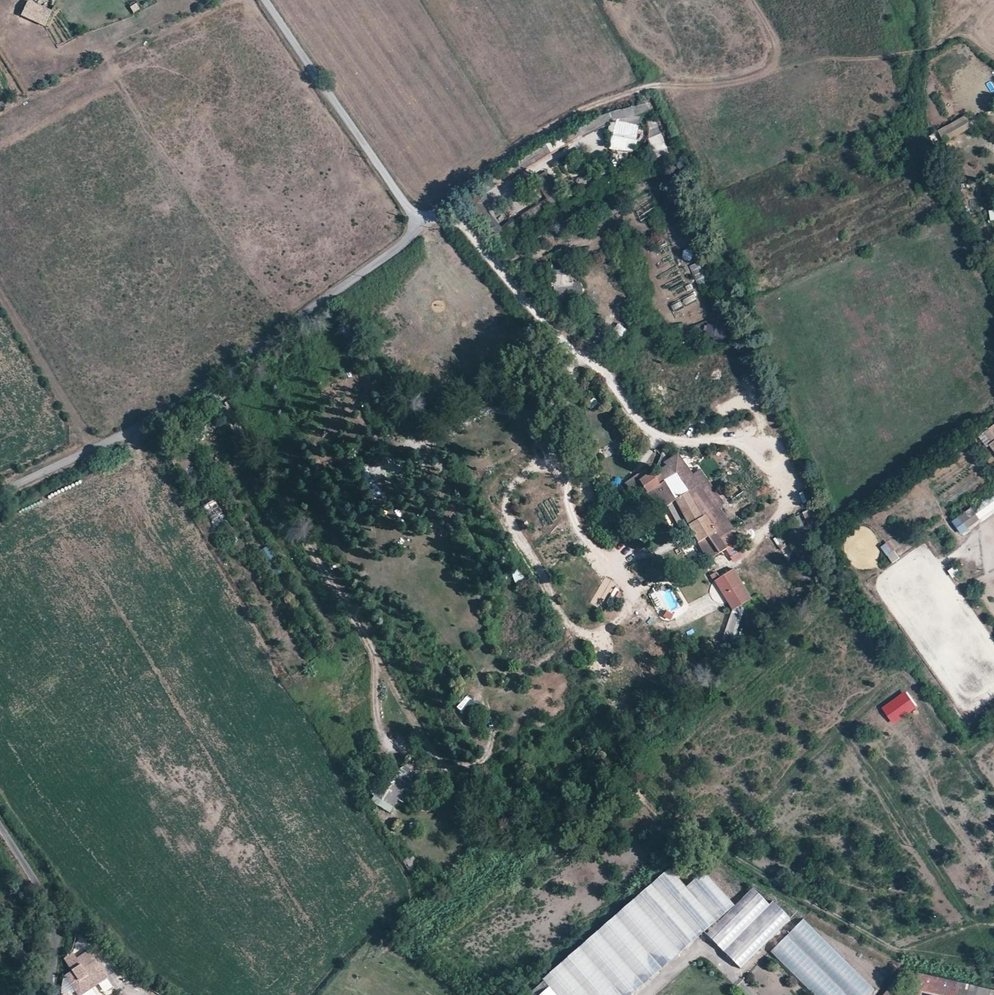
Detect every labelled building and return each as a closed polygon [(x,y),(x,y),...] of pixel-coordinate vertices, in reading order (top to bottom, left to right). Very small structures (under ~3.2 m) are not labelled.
[(51,10),(29,0),(28,0),(22,14),(44,25),(51,10)] [(131,7),(135,13),(141,9),(138,3),(131,7)] [(659,115),(647,117),(653,154),(665,152),(659,115)] [(965,115),(938,129),(945,142),(972,128),(965,115)] [(638,142),(639,123),(612,120),(610,148),(630,149),(630,142),(638,142)] [(563,134),(547,140),(550,150),(567,145),(563,134)] [(567,165),(559,166),(560,176),(569,174),(567,165)] [(534,177),(547,200),(524,212),(528,219),(565,198),(549,169),(534,177)] [(641,221),(660,212),(655,201),(636,210),(641,221)] [(694,260),(693,250),(683,251),(684,261),(694,260)] [(582,295),(584,282),(573,281),(574,271),(556,269),(554,292),(582,295)] [(622,337),(628,328),(619,322),(613,331),(622,337)] [(726,342),(724,322),(698,325),(700,336),(715,334),(716,343),(726,342)] [(716,549),(725,562),(732,556),(719,537),(716,532),(722,528),(725,533),(732,528),(721,512),(714,517),(710,511),(716,507),(710,500),(716,496),(699,472),(693,476),(678,455),(670,461),(672,464),(667,467),(664,463),(658,468),(660,470),(653,475),(651,473),(639,481),(648,493),(650,492),(664,483),(667,480),(678,498),(675,501),(693,534),(699,545),(701,543),(708,538),(716,549)] [(180,474),(186,483),(191,480),(186,470),(180,474)] [(187,485),(191,491),(196,488),(192,481),(187,485)] [(650,492),(660,506),(674,497),(664,483),(650,492)] [(729,493),(734,501),(744,493),(739,486),(729,493)] [(993,511),(993,490),(971,506),(981,520),(993,511)] [(213,499),(202,508),(217,527),(228,519),(213,499)] [(963,535),(981,521),(970,507),(952,521),(963,535)] [(808,522),(814,519),(809,510),(804,512),(808,522)] [(716,532),(719,537),(725,533),(722,528),(716,532)] [(701,543),(708,554),(716,549),(708,538),(701,543)] [(892,563),(900,558),(889,541),(881,546),(892,563)] [(261,550),(267,561),(274,557),(268,546),(261,550)] [(948,569),(952,577),(960,573),(957,565),(948,569)] [(523,567),(511,571),(515,584),(527,579),(523,567)] [(753,597),(735,569),(716,581),(734,610),(753,597)] [(477,704),(472,700),(461,712),(467,716),(477,704)] [(392,778),(387,775),(374,794),(392,804),(397,798),(403,802),(408,793),(404,791),(409,783),(411,769),(404,766),(400,768),(392,778)] [(392,804),(374,794),(371,799),(389,810),(392,804)] [(700,867),(687,852),(675,863),(688,877),(700,867)] [(704,930),(738,968),(791,920),(773,899),(768,903),(753,887),(734,904),(705,872),(688,888),(669,867),(531,991),(535,994),(632,994),(704,930)] [(770,951),(814,994),(869,994),(875,990),(803,918),(770,951)] [(92,953),(86,958),(85,957),(79,961),(75,955),(65,960),(73,972),(66,977),(78,994),(84,994),(94,988),(108,979),(92,953)] [(980,986),(920,972),(915,994),(978,994),(980,986)] [(901,991),(908,982),(900,975),(893,984),(901,991)] [(904,993),(901,991),(893,984),(884,994),(902,994),(904,993)]
